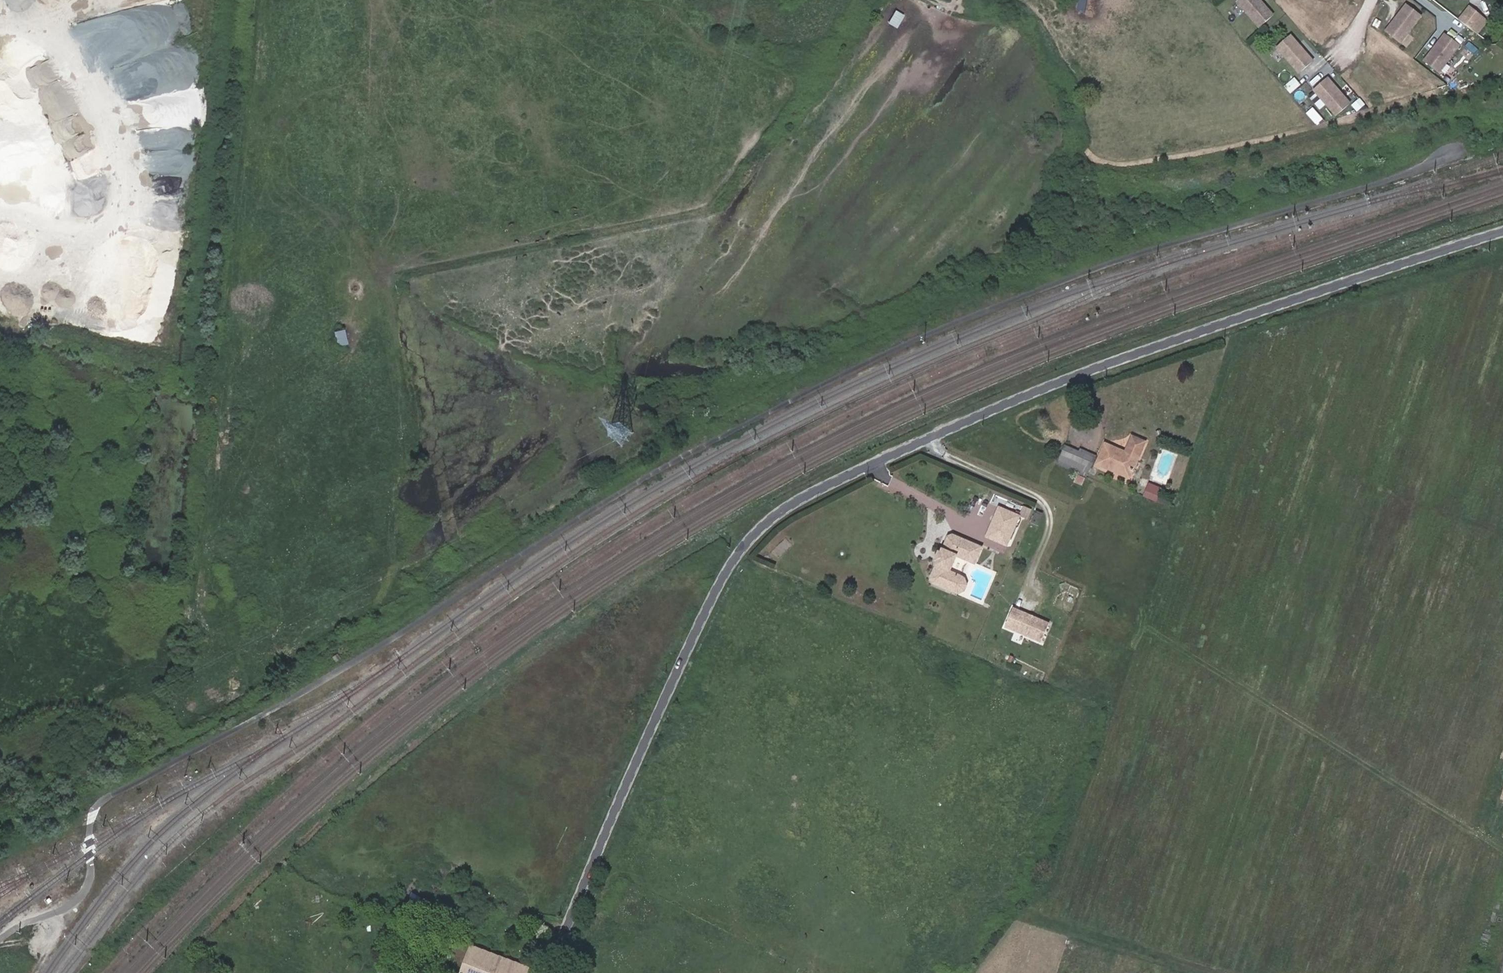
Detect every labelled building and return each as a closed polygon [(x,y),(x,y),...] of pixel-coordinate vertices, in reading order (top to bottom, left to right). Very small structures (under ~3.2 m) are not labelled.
[(1258,0),(1233,0),(1254,25),(1269,13),(1258,0)] [(1479,23),(1486,10),(1474,2),(1467,15),(1479,23)] [(1410,43),(1428,15),(1413,5),(1394,32),(1410,43)] [(1486,27),(1492,14),(1486,10),(1479,23),(1486,27)] [(1450,69),(1468,42),(1453,32),(1434,59),(1450,69)] [(1324,67),(1301,43),(1288,56),(1311,80),(1324,67)] [(1364,106),(1340,83),(1327,96),(1351,119),(1364,106)] [(1107,446),(1099,465),(1113,472),(1114,468),(1131,475),(1145,444),(1133,439),(1127,455),(1107,446)] [(1091,469),(1096,458),(1081,451),(1080,454),(1064,447),(1061,456),(1091,469)] [(1091,469),(1061,456),(1057,464),(1088,476),(1091,469)] [(1129,478),(1131,475),(1114,468),(1113,472),(1129,478)] [(1161,492),(1150,487),(1147,493),(1159,498),(1161,492)] [(1147,493),(1145,498),(1157,503),(1159,498),(1147,493)] [(1012,541),(1022,518),(1002,509),(991,533),(1012,541)] [(1009,547),(1012,541),(991,533),(989,538),(1009,547)] [(955,537),(950,539),(943,555),(946,557),(942,564),(939,563),(931,579),(933,584),(952,593),(960,577),(951,573),(958,557),(976,566),(983,551),(955,537)] [(991,539),(988,546),(1003,552),(1006,546),(991,539)] [(943,555),(940,554),(936,561),(939,563),(942,564),(946,557),(943,555)] [(964,578),(960,577),(952,593),(956,595),(959,595),(965,593),(968,587),(966,581),(964,578)] [(1040,648),(1049,627),(1014,612),(1004,633),(1040,648)] [(471,947),(461,972),(528,972),(529,969),(471,947)]
